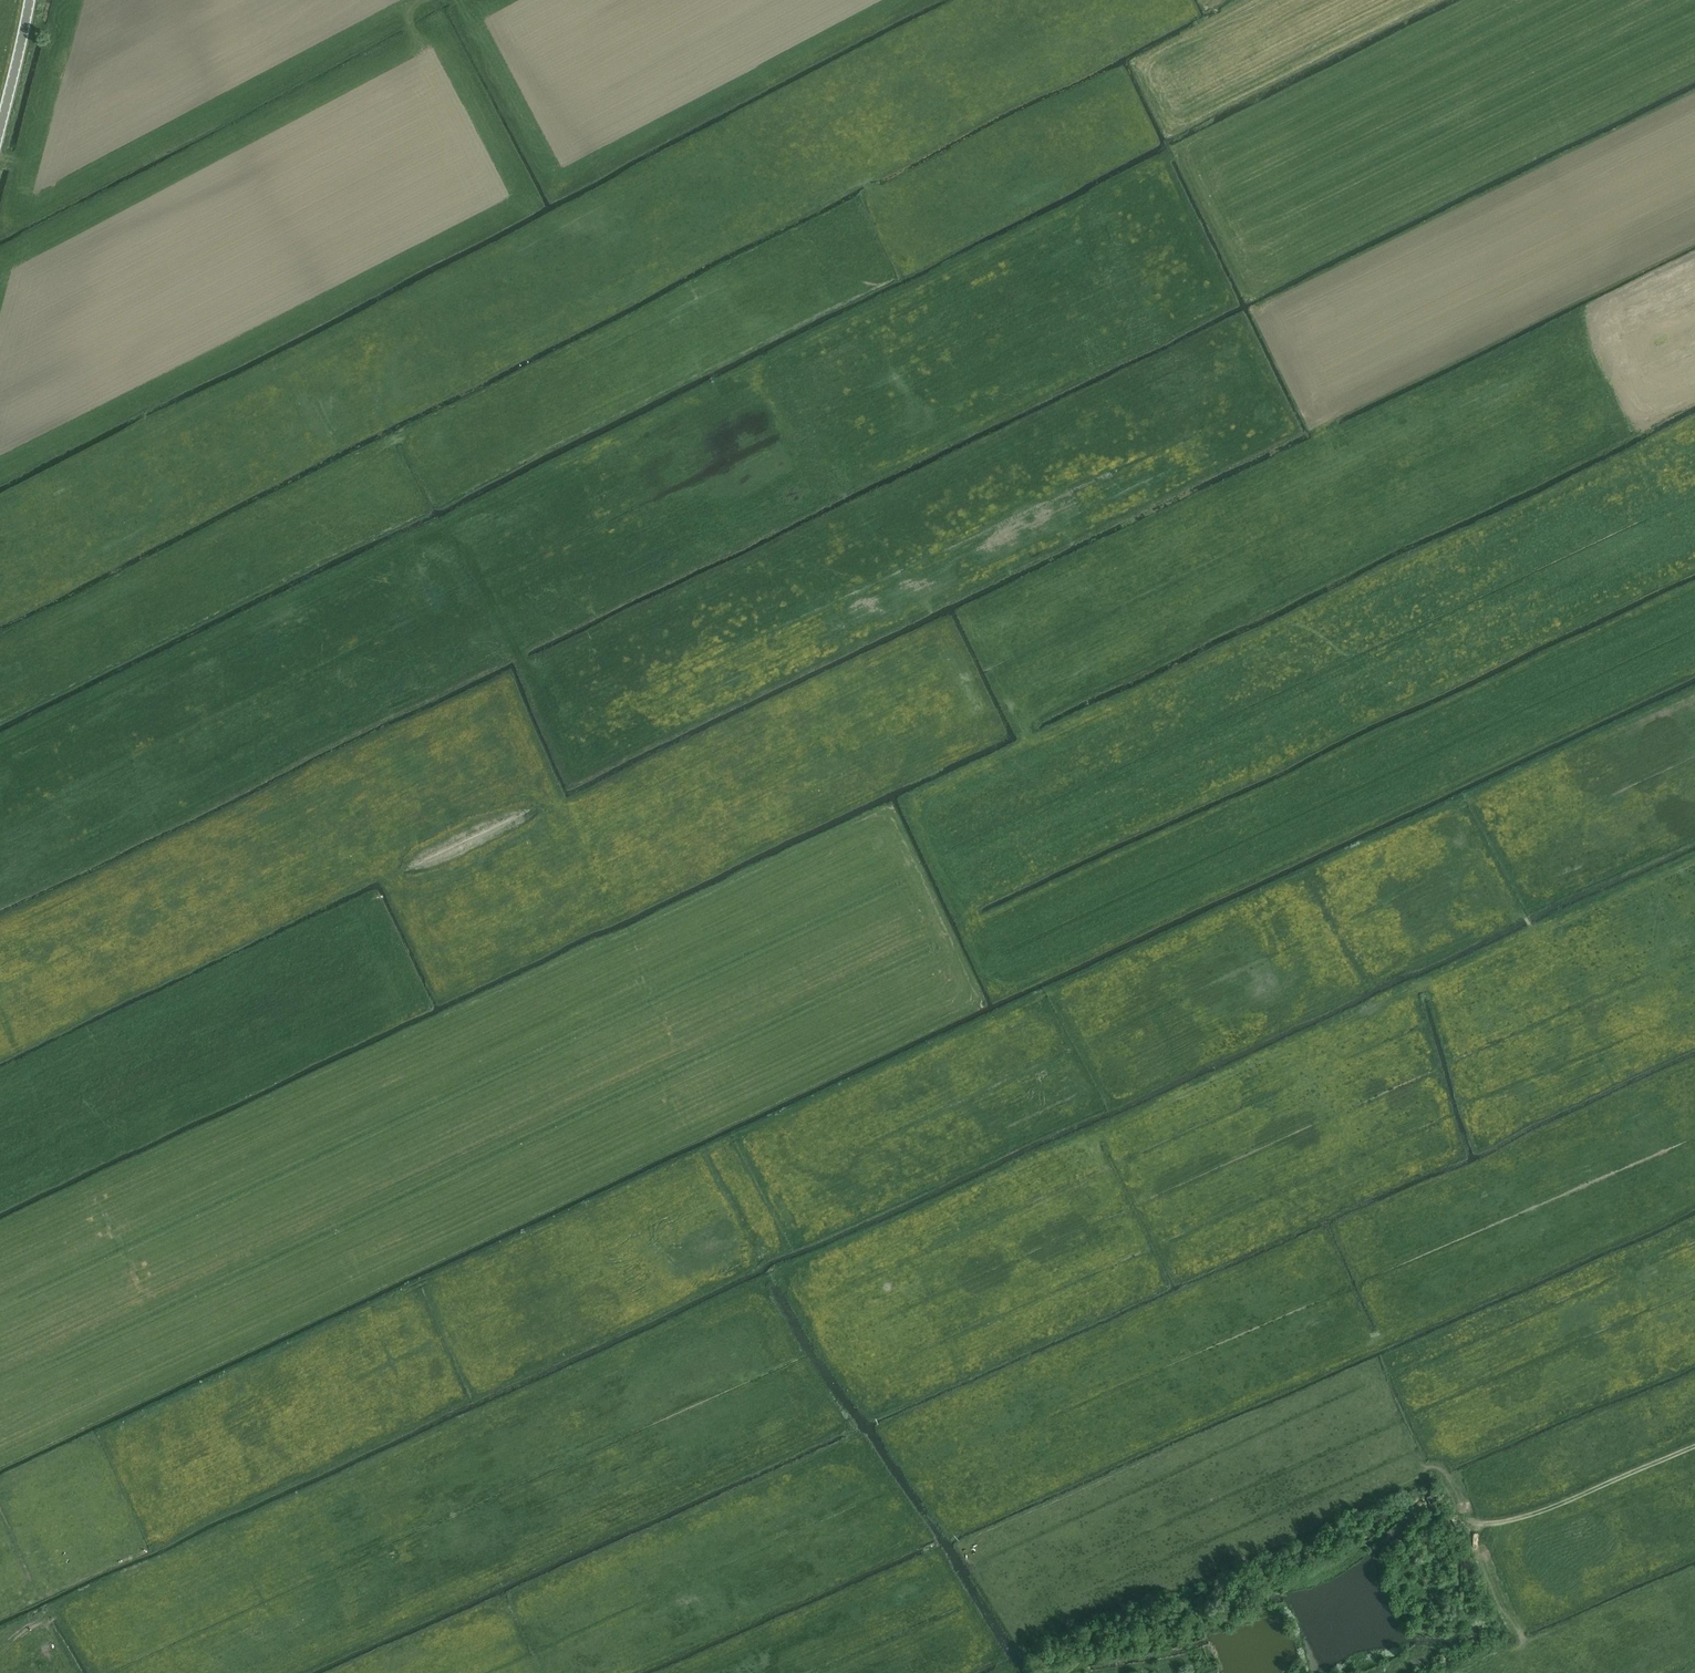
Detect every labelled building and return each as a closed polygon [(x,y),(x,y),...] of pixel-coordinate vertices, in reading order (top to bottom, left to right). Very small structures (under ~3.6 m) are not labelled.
[(1427,1497),(1436,1519),(1444,1516),(1437,1501),(1438,1500),(1435,1493),(1427,1497)]
